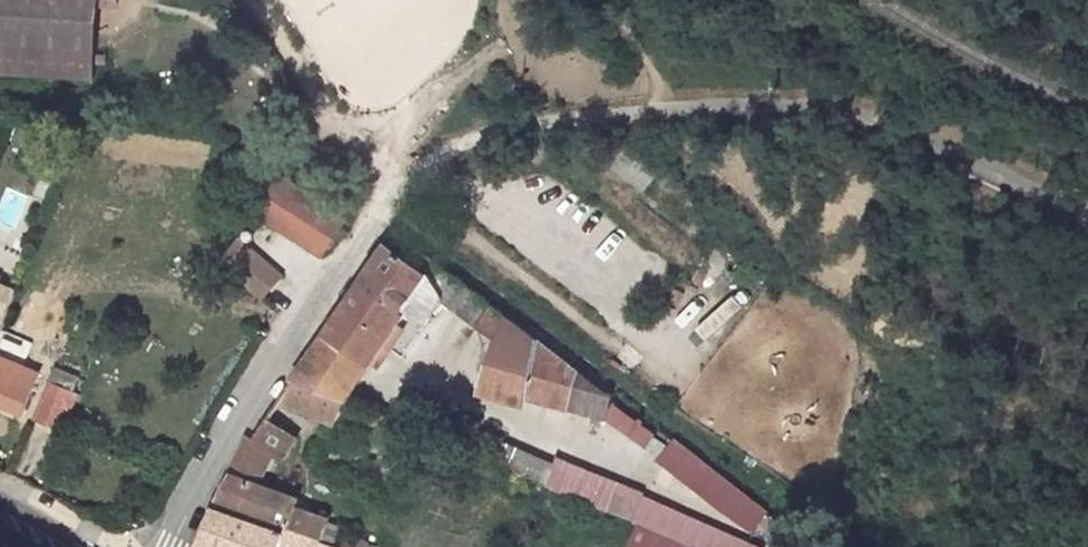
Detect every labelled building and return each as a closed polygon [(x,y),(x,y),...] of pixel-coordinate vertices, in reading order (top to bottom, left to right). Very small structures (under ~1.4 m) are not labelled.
[(101,84),(106,0),(0,0),(0,76),(101,84)] [(351,218),(292,180),(263,228),(325,257),(351,218)] [(0,189),(0,230),(17,234),(26,192),(0,187),(0,189)] [(396,235),(294,379),(345,402),(406,320),(425,332),(443,302),(498,341),(486,381),(563,414),(580,378),(566,364),(396,235)] [(233,256),(243,273),(253,252),(243,241),(233,256)] [(243,273),(261,289),(269,293),(289,270),(261,244),(253,252),(243,273)] [(0,258),(0,285),(9,289),(19,266),(0,258)] [(6,421),(25,381),(3,370),(10,356),(0,350),(0,419),(6,421)] [(39,437),(57,402),(36,392),(18,427),(39,437)] [(583,392),(577,411),(605,419),(634,438),(645,446),(653,434),(635,419),(612,398),(583,392)] [(250,441),(216,502),(321,539),(329,519),(255,492),(261,479),(274,484),(294,443),(268,427),(260,441),(250,441)] [(674,440),(662,458),(752,532),(767,514),(674,440)] [(519,449),(512,466),(542,481),(550,463),(519,449)] [(549,490),(637,527),(630,543),(639,546),(767,546),(768,545),(648,501),(644,494),(559,461),(549,490)] [(197,543),(196,546),(345,546),(321,539),(216,502),(197,543)]
